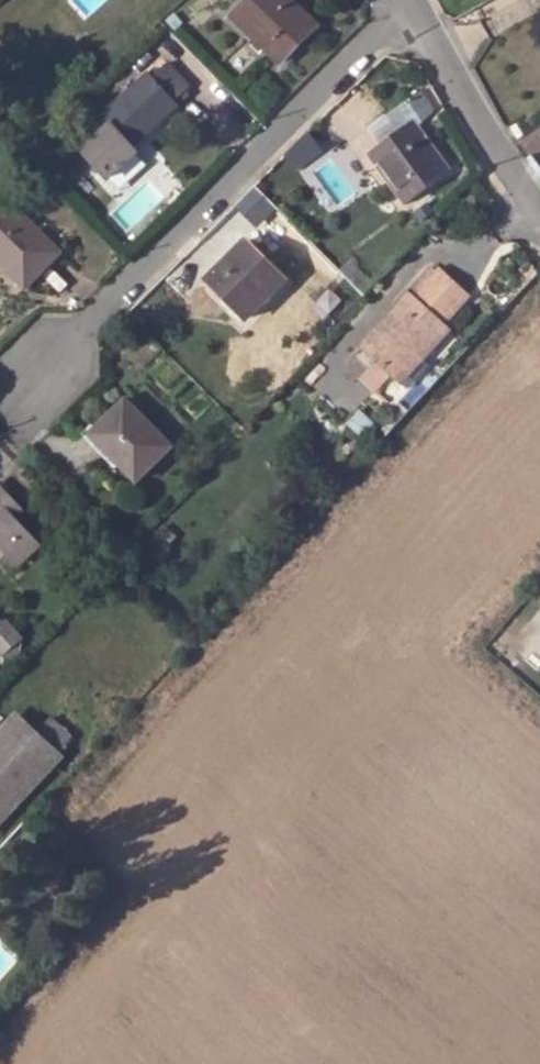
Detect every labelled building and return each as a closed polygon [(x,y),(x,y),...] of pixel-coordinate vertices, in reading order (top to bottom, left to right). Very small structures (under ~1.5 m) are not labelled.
[(282,0),(269,0),(237,28),(281,77),(318,41),(282,0)] [(147,87),(104,128),(110,134),(82,161),(108,189),(137,163),(131,155),(173,119),(169,113),(189,97),(169,75),(152,92),(147,87)] [(416,87),(373,131),(388,145),(379,154),(417,195),(458,156),(420,118),(433,104),(416,87)] [(508,127),(503,131),(510,142),(516,139),(508,127)] [(511,145),(523,164),(539,153),(539,127),(511,145)] [(0,205),(0,270),(28,298),(61,264),(2,203),(0,205)] [(286,287),(251,252),(211,293),(246,329),(286,287)] [(431,269),(407,296),(414,303),(438,276),(431,269)] [(363,346),(389,373),(403,387),(425,365),(424,364),(418,358),(444,328),(466,303),(440,275),(438,276),(414,303),(407,296),(363,346)] [(364,282),(356,290),(367,302),(376,292),(364,282)] [(452,335),(444,328),(418,358),(424,364),(452,335)] [(118,401),(86,431),(131,478),(163,448),(118,401)] [(341,424),(357,434),(368,417),(353,407),(341,424)] [(14,557),(37,535),(0,496),(0,543),(14,557)] [(0,640),(0,655),(8,662),(23,646),(8,632),(0,640)] [(0,744),(0,822),(76,743),(55,723),(38,737),(22,722),(0,744)]
